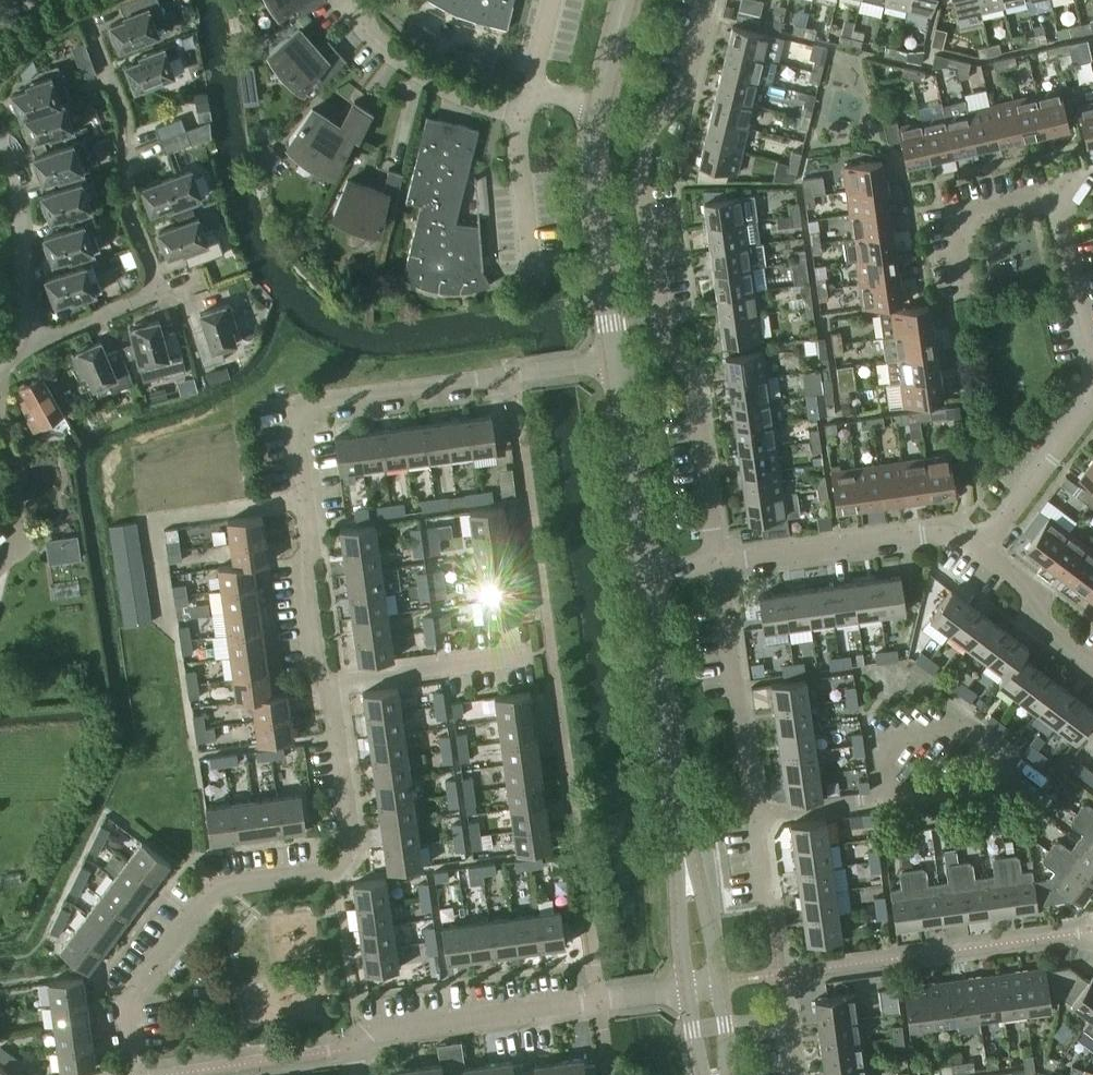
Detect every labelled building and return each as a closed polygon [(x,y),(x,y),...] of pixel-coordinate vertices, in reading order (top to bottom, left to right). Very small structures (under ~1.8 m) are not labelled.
[(129,1),(134,14),(125,17),(126,20),(110,26),(120,51),(159,36),(153,20),(164,16),(158,0),(132,0),(129,1)] [(275,4),(278,9),(282,13),(295,5),(301,16),(328,0),(327,0),(272,0),(275,4)] [(445,9),(458,15),(476,21),(490,25),(490,24),(507,29),(513,5),(515,0),(430,0),(445,9)] [(910,0),(886,0),(885,4),(907,10),(910,0)] [(935,0),(910,0),(907,10),(931,15),(935,0)] [(978,0),(953,0),(957,18),(981,12),(978,0)] [(1003,0),(978,0),(981,12),(1004,7),(1003,0)] [(738,10),(736,19),(757,24),(760,15),(738,10)] [(1090,21),(1081,24),(1083,33),(1092,31),(1090,21)] [(804,36),(806,27),(794,24),(792,33),(804,36)] [(1083,33),(1081,24),(1068,27),(1070,36),(1083,33)] [(777,62),(783,38),(733,26),(727,49),(777,62)] [(426,54),(437,34),(423,27),(413,46),(426,54)] [(816,29),(806,27),(804,36),(814,38),(816,29)] [(327,60),(300,29),(271,50),(274,55),(277,60),(280,64),(283,69),(287,73),(291,77),(295,80),(299,84),(303,87),(313,77),(321,87),(347,60),(337,49),(327,60)] [(1047,41),(1045,32),(1035,34),(1037,44),(1047,41)] [(1037,44),(1035,34),(1023,37),(1025,46),(1037,44)] [(850,47),(852,37),(841,35),(839,44),(850,47)] [(863,40),(852,37),(850,47),(860,49),(863,40)] [(67,48),(71,61),(80,58),(85,76),(96,72),(88,42),(67,48)] [(999,43),(989,45),(991,54),(1001,52),(999,43)] [(1070,52),(1068,43),(1057,46),(1059,55),(1070,52)] [(180,56),(175,44),(140,58),(141,60),(126,66),(135,91),(175,76),(169,60),(180,56)] [(991,54),(989,45),(977,48),(979,57),(991,54)] [(896,58),(898,49),(886,46),(883,55),(896,58)] [(1059,55),(1057,46),(1046,48),(1048,57),(1059,55)] [(772,85),(777,62),(727,49),(722,72),(759,81),(772,85)] [(908,51),(898,49),(896,58),(905,61),(908,51)] [(1017,64),(1015,56),(1004,58),(1006,67),(1017,64)] [(958,69),(960,60),(949,57),(947,66),(958,69)] [(1006,67),(1004,58),(993,61),(995,70),(1006,67)] [(822,72),(824,61),(815,59),(813,70),(822,72)] [(968,72),(970,63),(960,60),(958,69),(968,72)] [(913,78),(915,69),(904,67),(901,76),(913,78)] [(923,81),(925,72),(915,69),(913,78),(923,81)] [(819,83),(822,72),(813,70),(810,81),(819,83)] [(759,81),(722,72),(716,95),(753,104),(759,81)] [(67,101),(57,74),(41,80),(41,81),(27,86),(28,89),(12,95),(21,119),(67,101)] [(1045,133),(1069,127),(1061,90),(1037,95),(1045,133)] [(748,127),(753,104),(716,95),(710,118),(748,127)] [(1045,133),(1037,95),(1014,101),(1022,138),(1045,133)] [(70,100),(67,101),(21,119),(22,120),(25,119),(34,142),(49,137),(50,139),(64,134),(64,135),(81,129),(70,100)] [(976,149),(968,111),(965,100),(943,105),(945,116),(954,154),(976,149)] [(312,109),(289,141),(293,145),(297,149),(301,152),(305,156),(310,159),(315,162),(320,164),(325,167),(330,169),(335,170),(354,136),(358,139),(359,140),(373,114),(355,101),(341,127),(312,109)] [(1022,138),(1014,101),(991,106),(999,143),(1022,138)] [(1078,107),(1087,144),(1092,143),(1092,103),(1078,107)] [(811,118),(813,107),(804,105),(801,116),(811,118)] [(999,143),(991,106),(968,111),(976,149),(999,143)] [(808,129),(811,118),(801,116),(798,127),(808,129)] [(954,154),(945,116),(922,122),(931,159),(954,154)] [(456,222),(479,129),(427,117),(406,202),(421,206),(418,219),(456,222)] [(181,118),(156,128),(160,140),(186,131),(181,118)] [(742,150),(748,127),(710,118),(705,141),(742,150)] [(931,159),(922,122),(898,127),(897,121),(884,124),(888,141),(901,138),(907,165),(931,159)] [(191,144),(186,131),(160,140),(165,154),(191,144)] [(74,176),(90,170),(79,141),(63,147),(63,148),(34,159),(43,184),(59,178),(60,181),(74,175),(74,176)] [(737,174),(742,150),(705,141),(699,165),(737,174)] [(799,164),(802,153),(793,151),(790,162),(799,164)] [(886,185),(882,161),(844,166),(847,191),(886,185)] [(796,175),(799,164),(790,162),(787,173),(796,175)] [(380,228),(387,204),(395,206),(403,173),(389,169),(384,192),(348,180),(334,213),(338,215),(343,218),(348,220),(353,222),(358,224),(364,225),(369,227),(374,227),(380,228)] [(202,198),(192,170),(142,188),(152,213),(167,208),(168,210),(202,198)] [(803,179),(804,185),(802,186),(804,196),(814,195),(814,194),(825,192),(823,176),(803,179)] [(82,214),(98,208),(88,179),(71,185),(71,186),(42,197),(51,221),(67,216),(68,218),(82,213),(82,214)] [(889,209),(886,185),(847,191),(851,214),(889,209)] [(758,219),(754,195),(704,202),(707,226),(746,221),(758,219)] [(815,206),(814,195),(804,196),(806,208),(815,206)] [(799,213),(798,202),(788,203),(790,215),(799,213)] [(806,208),(807,220),(820,218),(819,206),(815,206),(806,208)] [(892,232),(889,209),(851,214),(854,237),(892,232)] [(801,224),(799,213),(790,215),(791,225),(801,224)] [(198,218),(159,233),(168,258),(183,252),(184,254),(194,251),(198,264),(224,254),(215,230),(204,234),(198,218)] [(479,225),(456,222),(418,219),(403,277),(408,280),(413,283),(419,285),(424,287),(429,289),(435,290),(441,291),(446,292),(452,292),(458,292),(463,292),(469,291),(475,290),(480,288),(486,287),(491,284),(482,268),(483,268),(479,225)] [(758,219),(746,221),(707,226),(711,249),(749,244),(761,242),(758,219)] [(101,250),(90,221),(74,227),(74,228),(44,239),(54,264),(69,258),(70,261),(84,255),(84,256),(101,250)] [(820,242),(818,231),(809,232),(810,243),(820,242)] [(896,255),(892,232),(854,237),(843,239),(846,262),(857,261),(896,255)] [(761,242),(749,244),(711,249),(714,273),(752,267),(765,266),(762,242),(761,242)] [(822,253),(820,242),(810,243),(812,254),(822,253)] [(806,260),(804,249),(795,250),(797,261),(806,260)] [(899,279),(896,255),(857,261),(860,284),(899,279)] [(808,271),(806,260),(797,261),(792,262),(795,285),(809,283),(808,271)] [(86,297),(103,291),(92,262),(75,268),(76,269),(46,280),(56,305),(71,299),(72,302),(86,297)] [(755,291),(752,267),(714,273),(717,296),(755,291)] [(827,289),(825,277),(815,278),(817,290),(827,289)] [(902,303),(899,279),(860,284),(864,308),(902,303)] [(828,299),(827,289),(817,290),(819,300),(828,299)] [(758,314),(755,291),(717,296),(720,319),(758,314)] [(786,310),(803,307),(812,307),(811,295),(802,296),(802,300),(785,302),(786,310)] [(237,327),(230,304),(201,313),(208,335),(195,340),(204,366),(226,359),(222,348),(237,343),(232,329),(237,327)] [(933,330),(929,306),(880,313),(883,337),(894,335),(933,330)] [(814,317),(812,307),(803,307),(805,318),(814,317)] [(762,339),(758,314),(720,319),(724,344),(762,339)] [(186,371),(178,340),(165,343),(159,321),(130,328),(144,382),(186,371)] [(936,353),(933,330),(894,335),(883,337),(887,360),(897,359),(936,353)] [(842,343),(840,332),(831,333),(832,344),(842,343)] [(134,383),(123,357),(110,362),(101,341),(73,353),(83,376),(88,373),(94,388),(108,382),(113,392),(134,383)] [(843,354),(842,343),(832,344),(834,355),(843,354)] [(767,376),(764,352),(726,357),(729,381),(767,376)] [(939,377),(936,353),(897,359),(887,360),(890,384),(901,382),(939,377)] [(829,368),(827,357),(818,358),(820,369),(829,368)] [(831,379),(829,368),(820,369),(821,380),(831,379)] [(70,423),(41,375),(20,388),(35,413),(28,418),(34,429),(42,425),(44,429),(62,433),(63,429),(67,430),(68,424),(70,423)] [(770,399),(767,376),(729,381),(732,405),(770,399)] [(942,401),(939,377),(901,382),(904,406),(942,401)] [(848,389),(847,378),(837,379),(839,391),(848,389)] [(850,400),(848,389),(839,391),(840,401),(850,400)] [(774,423),(770,399),(732,405),(736,428),(774,423)] [(835,414),(833,403),(824,404),(825,416),(835,414)] [(959,405),(949,407),(951,416),(960,415),(959,405)] [(931,419),(930,409),(919,411),(920,420),(931,419)] [(920,420),(919,411),(908,413),(909,422),(920,420)] [(497,451),(492,416),(469,419),(474,454),(497,451)] [(884,425),(883,416),(872,417),(874,427),(884,425)] [(874,427),(872,417),(861,419),(862,428),(874,427)] [(474,454),(469,419),(447,422),(452,457),(474,454)] [(452,457),(447,422),(425,425),(429,460),(452,457)] [(777,446),(774,423),(736,428),(739,451),(777,446)] [(837,432),(835,423),(825,425),(826,433),(837,432)] [(429,460),(425,425),(403,428),(407,463),(429,460)] [(407,463),(403,428),(380,431),(385,466),(407,463)] [(820,440),(818,429),(809,430),(810,441),(820,440)] [(385,466),(380,431),(358,434),(363,469),(385,466)] [(363,469),(358,434),(335,437),(340,472),(363,469)] [(821,451),(820,440),(810,441),(812,452),(821,451)] [(780,469),(777,446),(739,451),(742,475),(780,469)] [(955,494),(950,455),(926,459),(931,497),(955,494)] [(931,497),(926,459),(902,462),(908,500),(931,497)] [(1079,477),(1092,488),(1092,459),(1079,477)] [(908,500),(902,462),(879,465),(884,504),(908,500)] [(884,504),(879,465),(856,469),(861,507),(884,504)] [(783,493),(780,469),(742,475),(745,498),(783,493)] [(861,507),(856,469),(831,472),(835,497),(837,510),(861,507)] [(826,487),(824,475),(815,477),(817,488),(826,487)] [(828,497),(826,487),(817,488),(818,499),(828,497)] [(1092,500),(1092,496),(1086,490),(1080,498),(1089,505),(1092,500)] [(492,491),(479,493),(480,503),(494,501),(492,491)] [(796,491),(783,493),(745,498),(749,522),(761,521),(762,521),(787,517),(800,515),(796,491)] [(480,503),(479,493),(465,495),(467,504),(480,503)] [(448,497),(435,499),(436,509),(450,507),(448,497)] [(436,509),(435,499),(421,501),(422,511),(436,509)] [(404,504),(391,505),(392,515),(406,513),(404,504)] [(392,515),(391,505),(377,507),(378,517),(392,515)] [(507,529),(504,507),(469,511),(473,534),(507,529)] [(355,511),(356,520),(370,518),(369,509),(355,511)] [(266,539),(263,516),(228,521),(231,543),(266,539)] [(789,534),(787,517),(762,521),(761,521),(763,538),(789,534)] [(1046,563),(1069,532),(1049,517),(1026,548),(1046,563)] [(138,534),(136,522),(110,525),(112,538),(138,534)] [(378,547),(375,524),(340,529),(344,552),(378,547)] [(437,525),(427,527),(429,540),(439,539),(437,525)] [(423,541),(421,528),(411,529),(413,543),(423,541)] [(511,552),(507,529),(473,534),(476,556),(511,552)] [(1065,577),(1088,546),(1069,532),(1046,563),(1065,577)] [(140,547),(138,534),(112,538),(114,551),(140,547)] [(269,562),(266,539),(231,543),(234,567),(253,564),(269,562)] [(441,553),(439,539),(429,540),(431,554),(441,553)] [(78,540),(46,545),(49,564),(81,559),(78,540)] [(180,541),(166,543),(167,553),(181,550),(180,541)] [(424,555),(423,541),(413,543),(415,556),(424,555)] [(1092,579),(1092,550),(1088,546),(1065,577),(1083,591),(1092,579)] [(142,559),(140,547),(114,551),(116,563),(142,559)] [(381,570),(378,547),(344,552),(347,574),(381,570)] [(183,560),(181,550),(167,553),(169,562),(183,560)] [(514,574),(511,552),(476,556),(479,579),(514,574)] [(144,572),(142,559),(116,563),(118,576),(144,572)] [(253,564),(234,567),(219,569),(222,592),(257,587),(253,564)] [(443,569),(433,571),(435,584),(445,583),(443,569)] [(385,592),(381,570),(347,574),(350,597),(385,592)] [(146,584),(144,572),(118,576),(120,589),(146,584)] [(429,585),(427,572),(417,573),(419,587),(429,585)] [(517,596),(514,574),(479,579),(482,601),(517,596)] [(901,576),(879,579),(884,614),(906,611),(901,576)] [(884,614),(879,579),(854,583),(859,617),(884,614)] [(1083,591),(1092,599),(1092,579),(1083,591)] [(446,597),(445,583),(435,584),(437,598),(446,597)] [(859,617),(854,583),(830,586),(835,621),(859,617)] [(148,597),(146,584),(120,589),(122,601),(148,597)] [(186,585),(173,587),(174,596),(188,594),(186,585)] [(430,599),(429,585),(419,587),(421,600),(430,599)] [(835,621),(830,586),(806,589),(811,624),(835,621)] [(260,609),(257,587),(222,592),(225,613),(260,609)] [(811,624),(806,589),(782,593),(787,628),(811,624)] [(948,632),(969,604),(952,590),(930,619),(948,632)] [(388,614),(385,592),(350,597),(353,619),(388,614)] [(787,628),(782,593),(759,596),(764,631),(787,628)] [(189,604),(188,594),(174,596),(176,606),(189,604)] [(520,619),(517,596),(482,601),(485,624),(520,619)] [(150,610),(148,597),(122,601),(124,614),(150,610)] [(967,647),(990,619),(969,604),(948,632),(967,647)] [(263,630),(260,609),(225,613),(228,635),(263,630)] [(152,622),(150,610),(124,614),(126,626),(152,622)] [(391,636),(388,614),(353,619),(356,641),(391,636)] [(449,614),(439,616),(441,630),(451,628),(449,614)] [(435,629),(433,616),(423,617),(425,631),(435,629)] [(988,662),(1009,634),(990,619),(967,647),(988,662)] [(189,625),(179,627),(181,640),(191,639),(189,625)] [(437,643),(435,629),(425,631),(427,644),(437,643)] [(266,652),(263,630),(228,635),(231,657),(266,652)] [(1028,648),(1009,634),(988,662),(1005,675),(1007,676),(1022,656),(1028,648)] [(394,659),(391,636),(356,641),(359,664),(394,659)] [(193,652),(191,639),(181,640),(183,654),(193,652)] [(898,650),(886,652),(887,661),(899,660),(898,650)] [(268,673),(266,652),(231,657),(234,678),(268,673)] [(887,661),(886,652),(875,653),(877,663),(887,661)] [(924,666),(930,659),(921,652),(916,660),(924,666)] [(851,656),(839,658),(841,668),(852,666),(851,656)] [(1021,700),(1042,671),(1022,656),(1007,676),(1005,675),(999,683),(1021,700)] [(841,668),(839,658),(828,659),(829,669),(841,668)] [(939,666),(930,659),(924,666),(934,673),(939,666)] [(804,662),(792,664),(794,674),(806,672),(804,662)] [(794,674),(792,664),(781,666),(782,676),(794,674)] [(196,670),(186,671),(188,685),(198,683),(196,670)] [(1039,714),(1061,685),(1042,671),(1021,700),(1039,714)] [(272,695),(268,673),(234,678),(237,700),(252,698),(272,695)] [(806,679),(771,684),(774,708),(809,703),(806,679)] [(962,695),(968,687),(959,680),(953,688),(962,695)] [(200,697),(198,683),(188,685),(190,699),(200,697)] [(1057,728),(1079,699),(1061,685),(1039,714),(1057,728)] [(857,697),(855,686),(846,687),(847,698),(857,697)] [(977,694),(968,687),(962,695),(971,702),(977,694)] [(363,693),(366,715),(401,710),(398,688),(363,693)] [(445,704),(443,691),(434,692),(435,706),(445,704)] [(495,697),(498,720),(533,715),(530,692),(495,697)] [(290,716),(287,693),(272,695),(252,698),(256,721),(290,716)] [(859,708),(857,697),(847,698),(849,709),(859,708)] [(1092,718),(1092,709),(1079,699),(1057,728),(1065,733),(1076,741),(1092,718)] [(461,701),(451,703),(453,716),(463,715),(461,701)] [(813,727),(809,703),(774,708),(778,731),(813,727)] [(447,718),(445,704),(435,706),(438,720),(447,718)] [(404,733),(401,710),(366,715),(369,737),(404,733)] [(203,714),(193,715),(195,729),(205,727),(203,714)] [(536,737),(533,715),(498,720),(501,742),(536,737)] [(293,739),(290,716),(256,721),(259,744),(293,739)] [(994,730),(1000,722),(991,716),(986,723),(994,730)] [(1009,729),(1000,722),(994,730),(1004,737),(1009,729)] [(207,741),(205,727),(195,729),(197,742),(207,741)] [(816,750),(813,727),(778,731),(781,755),(816,750)] [(863,743),(862,732),(852,734),(854,745),(863,743)] [(407,755),(404,733),(369,737),(373,760),(407,755)] [(465,733),(456,734),(458,748),(467,746),(465,733)] [(451,749),(449,735),(440,736),(442,750),(451,749)] [(539,759),(536,737),(501,742),(504,764),(539,759)] [(865,755),(863,743),(854,745),(856,756),(865,755)] [(1033,759),(1039,751),(1029,744),(1023,752),(1033,759)] [(469,760),(467,746),(458,748),(460,761),(469,760)] [(285,757),(284,747),(270,749),(271,759),(285,757)] [(271,759),(270,749),(257,751),(258,761),(271,759)] [(453,762),(451,749),(442,750),(444,764),(453,762)] [(819,774),(816,750),(781,755),(784,778),(819,774)] [(1047,757),(1039,751),(1033,759),(1041,765),(1047,757)] [(239,764),(237,754),(223,756),(225,765),(239,764)] [(410,777),(407,755),(373,760),(376,782),(410,777)] [(225,765),(223,756),(210,758),(211,767),(225,765)] [(542,781),(539,759),(504,764),(507,786),(542,781)] [(1086,780),(1091,772),(1080,763),(1074,771),(1086,780)] [(823,798),(821,785),(819,774),(784,778),(788,803),(823,798)] [(414,799),(410,777),(376,782),(379,804),(414,799)] [(472,777),(462,778),(464,792),(473,790),(472,777)] [(457,793),(456,779),(446,781),(448,794),(457,793)] [(870,792),(868,780),(859,781),(861,793),(870,792)] [(545,803),(542,781),(507,786),(511,808),(545,803)] [(475,804),(473,790),(464,792),(466,805),(475,804)] [(459,806),(457,793),(448,794),(450,808),(459,806)] [(301,794),(280,797),(285,832),(306,829),(301,794)] [(285,832),(280,797),(258,800),(263,835),(285,832)] [(417,821),(414,799),(379,804),(382,826),(417,821)] [(263,835),(258,800),(232,804),(237,839),(263,835)] [(549,826),(545,803),(511,808),(514,830),(549,826)] [(1088,803),(1084,804),(1077,812),(1092,824),(1092,807),(1088,803)] [(237,839),(232,804),(206,807),(211,842),(237,839)] [(1077,812),(1071,821),(1071,825),(1083,834),(1077,842),(1092,854),(1092,824),(1077,812)] [(875,824),(873,813),(863,814),(865,826),(875,824)] [(829,844),(827,832),(826,819),(791,824),(792,837),(794,848),(829,844)] [(420,843),(417,824),(417,821),(382,826),(385,848),(420,843)] [(478,821),(468,822),(470,836),(480,834),(478,821)] [(464,837),(462,823),(452,825),(454,838),(464,837)] [(109,829),(101,825),(95,838),(103,842),(109,829)] [(552,848),(549,826),(514,830),(517,853),(552,848)] [(481,848),(480,834),(470,836),(472,850),(481,848)] [(466,850),(464,837),(454,838),(456,852),(466,850)] [(97,855),(103,842),(95,838),(89,850),(97,855)] [(157,880),(170,862),(141,841),(129,858),(157,880)] [(1077,842),(1071,850),(1060,841),(1055,842),(1049,850),(1092,884),(1092,854),(1077,842)] [(423,866),(420,847),(420,843),(385,848),(388,871),(423,866)] [(832,867),(829,844),(794,848),(797,872),(832,867)] [(879,860),(878,849),(868,850),(869,862),(879,860)] [(1092,890),(1092,884),(1049,850),(1043,858),(1043,863),(1055,871),(1049,879),(1053,903),(1066,901),(1070,896),(1082,905),(1092,890)] [(1053,903),(1049,879),(1034,881),(1032,870),(1021,871),(1019,857),(1016,854),(1005,856),(1014,915),(1038,911),(1037,905),(1053,903)] [(1014,915),(1005,856),(995,857),(992,861),(994,875),(984,876),(990,918),(1014,915)] [(544,866),(543,857),(528,859),(529,868),(544,866)] [(144,897),(157,880),(129,858),(116,875),(144,897)] [(529,868),(528,859),(514,861),(516,870),(529,868)] [(881,872),(879,860),(869,862),(871,873),(881,872)] [(990,918),(984,876),(975,878),(973,864),(969,861),(959,862),(967,921),(990,918)] [(967,921),(959,862),(948,864),(946,867),(948,881),(938,883),(944,924),(967,921)] [(497,873),(495,863),(482,865),(483,875),(497,873)] [(483,875),(482,865),(468,867),(469,877),(483,875)] [(90,870),(81,866),(75,878),(84,882),(90,870)] [(835,890),(832,867),(797,872),(800,895),(835,890)] [(944,924),(938,883),(928,884),(926,870),(923,867),(912,869),(921,927),(944,924)] [(921,927),(912,869),(902,870),(899,874),(901,888),(890,889),(896,931),(921,927)] [(449,879),(448,870),(434,872),(435,881),(449,879)] [(144,897),(116,875),(103,893),(130,915),(144,897)] [(78,895),(84,882),(75,878),(69,891),(78,895)] [(389,902),(386,879),(354,883),(357,906),(389,902)] [(430,896),(428,883),(419,884),(421,897),(430,896)] [(733,905),(730,889),(725,889),(727,906),(733,905)] [(839,914),(835,890),(800,895),(804,919),(839,914)] [(116,933),(130,915),(103,893),(89,911),(116,933)] [(886,907),(884,895),(875,897),(876,908),(886,907)] [(432,910),(430,896),(421,897),(423,911),(432,910)] [(392,925),(389,902),(357,906),(360,929),(392,925)] [(71,911),(62,907),(56,919),(65,924),(71,911)] [(887,918),(886,907),(876,908),(878,920),(887,918)] [(116,933),(89,911),(74,931),(102,953),(116,933)] [(561,911),(539,914),(543,948),(565,945),(561,911)] [(543,948),(539,914),(514,917),(519,952),(543,948)] [(842,938),(839,914),(804,919),(807,943),(842,938)] [(519,952),(514,917),(491,920),(496,955),(519,952)] [(59,936),(65,924),(56,919),(50,932),(59,936)] [(496,955),(491,920),(467,924),(472,958),(496,955)] [(472,958),(467,924),(442,927),(447,962),(472,958)] [(395,946),(392,925),(360,929),(363,950),(395,946)] [(436,940),(434,927),(425,928),(427,941),(436,940)] [(88,971),(102,953),(74,931),(60,949),(88,971)] [(438,954),(436,940),(427,941),(429,955),(438,954)] [(399,969),(395,946),(363,950),(366,973),(399,969)] [(1062,996),(1070,967),(1046,970),(1046,968),(1021,971),(1027,1012),(1051,1008),(1050,998),(1062,996)] [(1089,981),(1070,967),(1062,996),(1091,1018),(1092,1016),(1092,975),(1089,981)] [(1027,1012),(1021,971),(998,974),(1003,1015),(1027,1012)] [(1003,1015),(998,974),(975,977),(980,1018),(1003,1015)] [(87,1000),(83,977),(48,982),(52,1005),(87,1000)] [(980,1018),(975,977),(951,981),(957,1022),(980,1018)] [(957,1022),(951,981),(928,984),(934,1025),(957,1022)] [(934,1025),(928,984),(904,987),(909,1028),(934,1025)] [(881,1015),(900,1012),(897,988),(878,991),(881,1015)] [(859,1018),(856,994),(815,1000),(818,1024),(859,1018)] [(90,1022),(87,1000),(52,1005),(55,1027),(90,1022)] [(1091,1018),(1083,1029),(1092,1037),(1092,1016),(1091,1018)] [(862,1041),(859,1018),(818,1024),(822,1047),(862,1041)] [(93,1044),(90,1022),(55,1027),(58,1049),(93,1044)] [(903,1036),(902,1025),(892,1026),(894,1037),(903,1036)] [(905,1047),(903,1036),(894,1037),(896,1048),(905,1047)] [(866,1065),(862,1041),(822,1047),(825,1070),(866,1065)] [(96,1067),(93,1044),(58,1049),(61,1072),(96,1067)] [(12,1054),(1,1046),(0,1047),(0,1059),(6,1063),(12,1054)] [(23,1063),(12,1054),(6,1063),(17,1071),(23,1063)] [(1023,1056),(1024,1063),(1025,1067),(1034,1066),(1033,1055),(1023,1056)] [(1061,1060),(1046,1056),(1043,1067),(1053,1069),(1061,1060)] [(559,1062),(561,1074),(597,1074),(596,1064),(584,1065),(583,1058),(559,1062)] [(998,1067),(997,1058),(986,1059),(987,1069),(998,1067)] [(524,1066),(514,1068),(513,1061),(488,1064),(490,1074),(525,1074),(524,1066)] [(975,1070),(973,1061),(962,1062),(964,1072),(975,1070)] [(559,1062),(524,1066),(525,1074),(561,1074),(559,1062)] [(964,1072),(962,1062),(951,1064),(953,1073),(964,1072)] [(453,1069),(443,1071),(442,1064),(417,1067),(418,1074),(454,1074),(453,1069)] [(488,1065),(453,1069),(454,1074),(489,1074),(488,1065)] [(866,1065),(825,1070),(826,1074),(867,1074),(866,1065)] [(0,1066),(0,1074),(12,1074),(0,1066)] [(929,1074),(940,1074),(939,1066),(928,1067),(929,1074)] [(1035,1071),(1034,1066),(1025,1067),(1026,1074),(1035,1074),(1035,1071)] [(1083,1069),(1072,1066),(1069,1074),(1081,1074),(1083,1069)]
